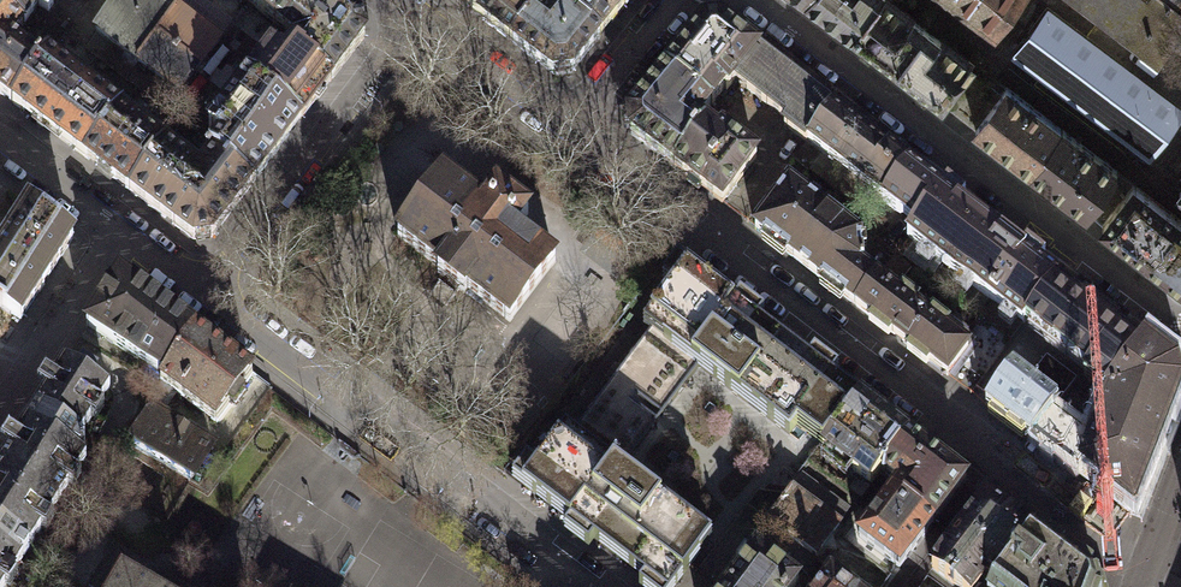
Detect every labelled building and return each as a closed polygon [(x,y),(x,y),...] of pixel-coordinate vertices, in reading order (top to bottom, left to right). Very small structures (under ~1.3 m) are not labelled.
[(24,24),(37,5),(48,12),(54,4),(56,0),(0,0),(0,8),(24,24)] [(137,60),(157,34),(176,8),(165,0),(113,0),(105,13),(94,29),(137,60)] [(218,40),(221,42),(235,24),(203,0),(182,0),(176,8),(218,40)] [(312,0),(248,0),(247,2),(287,32),(312,0)] [(362,20),(342,5),(336,0),(312,0),(287,32),(298,41),(291,50),(331,81),(364,37),(362,20)] [(514,50),(545,74),(566,74),(603,26),(624,0),(557,0),(544,17),(533,9),(537,4),(532,0),(450,0),(514,50)] [(824,12),(896,66),(960,116),(1001,147),(1052,186),(1086,212),(1117,171),(1006,86),(1001,93),(987,82),(968,68),(972,62),(891,0),(809,0),(824,12)] [(996,32),(1020,0),(952,0),(996,32)] [(1157,61),(1171,43),(1180,30),(1180,10),(1167,0),(1077,0),(1157,61)] [(1180,10),(1180,0),(1167,0),(1180,10)] [(0,8),(0,94),(12,102),(43,61),(42,60),(14,38),(24,24),(0,8)] [(157,34),(199,66),(218,40),(176,8),(157,34)] [(1180,111),(1048,12),(1018,52),(1077,97),(1149,151),(1180,111)] [(625,113),(626,133),(658,156),(696,184),(714,204),(751,157),(700,118),(730,81),(913,225),(904,235),(1106,390),(1088,441),(1074,475),(1124,509),(1176,386),(1169,368),(1113,326),(1022,257),(856,130),(774,67),(742,42),(717,24),(698,23),(625,113)] [(199,66),(157,34),(137,60),(179,92),(199,66)] [(248,80),(301,120),(309,110),(331,81),(291,50),(283,61),(270,51),(248,80)] [(43,61),(12,102),(85,157),(121,109),(47,54),(42,60),(43,61)] [(211,152),(253,184),(263,170),(289,136),(295,128),(301,120),(248,80),(242,88),(236,96),(208,132),(220,140),(211,152)] [(166,143),(121,109),(85,157),(130,191),(166,143)] [(166,143),(130,191),(194,240),(212,238),(253,184),(211,152),(211,153),(208,151),(205,155),(208,157),(200,168),(191,171),(187,159),(166,143)] [(483,205),(443,175),(396,236),(440,269),(437,273),(463,294),(466,290),(509,322),(556,261),(516,231),(529,214),(496,189),(483,205)] [(814,206),(784,183),(749,227),(898,342),(942,375),(971,338),(901,286),(894,295),(855,266),(855,239),(814,206)] [(1134,183),(1102,224),(1180,285),(1180,219),(1134,183)] [(0,244),(0,310),(14,318),(66,238),(25,207),(0,244)] [(853,397),(673,263),(659,282),(667,288),(638,327),(645,332),(694,368),(785,437),(792,427),(817,446),(853,397)] [(161,382),(196,332),(117,277),(82,327),(161,382)] [(196,332),(161,382),(158,387),(219,429),(257,375),(196,332)] [(694,368),(645,332),(568,435),(616,471),(694,368)] [(1072,379),(1044,357),(1031,374),(1059,396),(1072,379)] [(64,367),(55,381),(45,375),(36,389),(45,395),(17,439),(8,433),(1,445),(10,451),(0,467),(0,586),(15,586),(19,580),(14,577),(42,533),(47,536),(55,523),(50,520),(68,492),(73,495),(82,481),(75,476),(85,461),(70,451),(72,448),(80,453),(85,446),(75,440),(77,436),(82,439),(92,423),(97,426),(104,415),(98,411),(109,392),(95,383),(98,379),(83,369),(79,376),(64,367)] [(1040,396),(1008,372),(982,406),(1074,475),(1088,441),(1047,411),(1051,405),(1040,396)] [(903,435),(853,397),(817,446),(866,483),(876,471),(903,435)] [(210,445),(152,412),(132,446),(190,480),(210,445)] [(562,430),(533,468),(525,462),(511,480),(653,586),(672,586),(708,540),(616,471),(568,435),(562,430)] [(961,479),(903,435),(876,471),(893,484),(888,491),(929,522),(933,516),(961,479)] [(835,523),(786,488),(762,518),(809,556),(835,523)] [(929,522),(888,491),(853,536),(894,567),(921,533),(929,522)] [(1092,578),(1046,544),(981,496),(927,569),(953,586),(973,586),(982,578),(992,585),(990,586),(1095,586),(1092,578)] [(752,550),(724,586),(788,586),(793,580),(752,550)] [(825,573),(815,586),(844,586),(825,573)]
